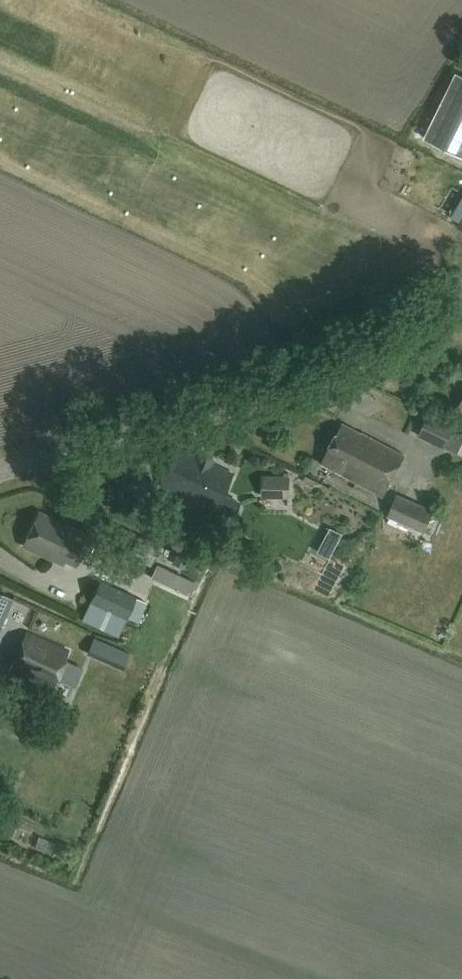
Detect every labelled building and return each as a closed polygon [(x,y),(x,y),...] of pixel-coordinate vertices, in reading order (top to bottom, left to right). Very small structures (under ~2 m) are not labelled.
[(458,74),(426,140),(461,158),(461,77),(458,74)] [(453,427),(429,414),(418,436),(442,448),(453,427)] [(354,458),(391,477),(403,455),(362,433),(361,434),(342,424),(339,430),(337,429),(326,450),(345,459),(354,458)] [(231,473),(177,448),(159,485),(213,510),(214,509),(232,517),(239,503),(221,494),(231,473)] [(382,495),(391,477),(354,458),(345,459),(326,450),(320,463),(382,495)] [(159,484),(134,472),(125,491),(150,502),(159,484)] [(296,497),(296,486),(267,486),(267,497),(296,497)] [(435,511),(398,495),(389,517),(415,529),(410,542),(420,546),(435,511)] [(88,537),(38,514),(23,545),(55,560),(57,555),(76,564),(88,537)] [(145,601),(98,580),(80,620),(117,636),(125,617),(136,621),(145,601)] [(0,592),(0,622),(11,597),(0,592)] [(68,651),(26,634),(9,672),(52,690),(68,651)] [(92,648),(107,655),(114,642),(98,635),(92,648)]
